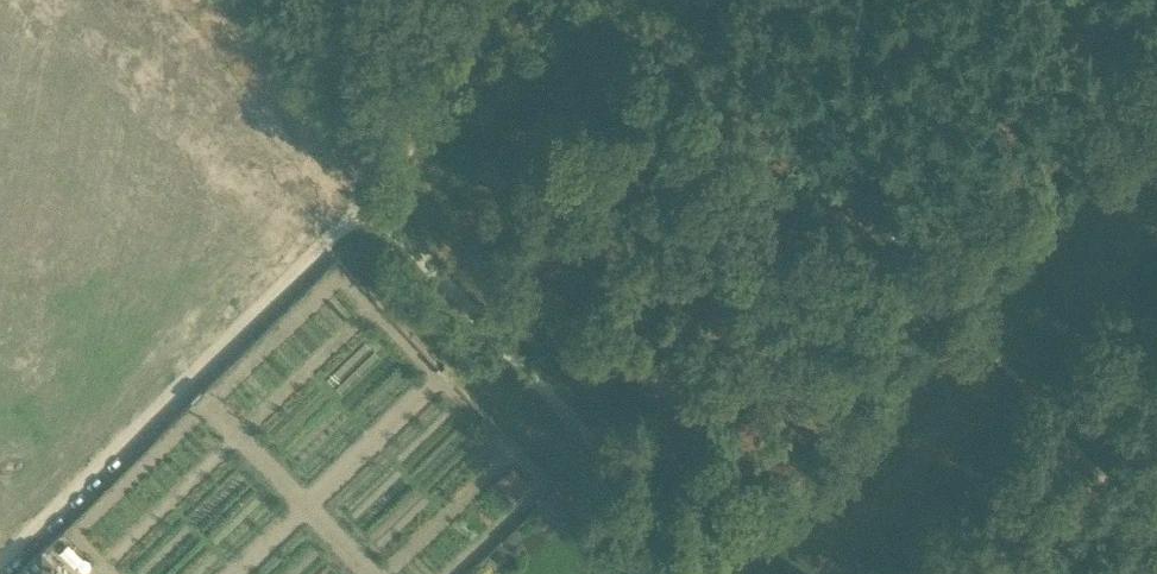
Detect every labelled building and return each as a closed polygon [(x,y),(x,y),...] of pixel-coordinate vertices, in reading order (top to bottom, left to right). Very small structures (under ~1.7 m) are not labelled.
[(42,549),(16,573),(67,573),(42,549)]
